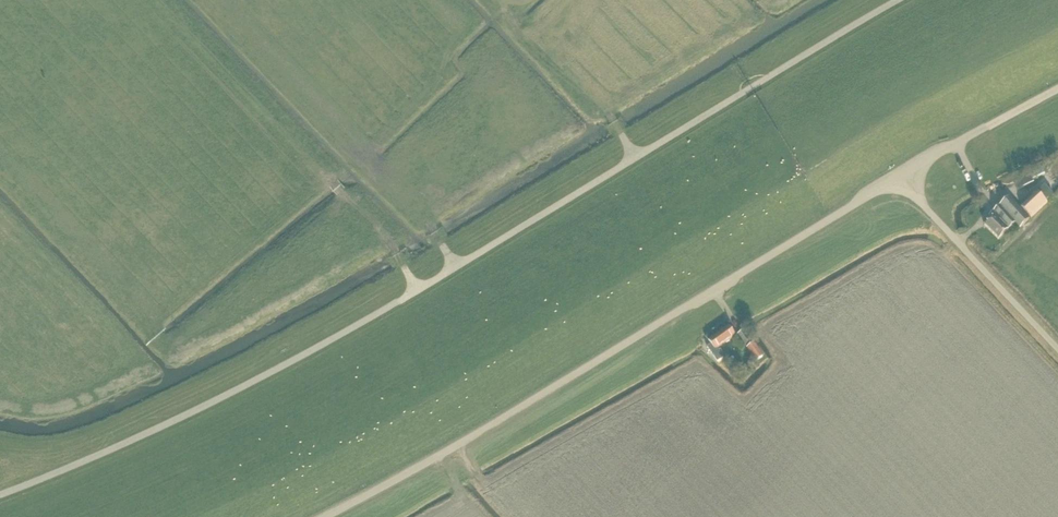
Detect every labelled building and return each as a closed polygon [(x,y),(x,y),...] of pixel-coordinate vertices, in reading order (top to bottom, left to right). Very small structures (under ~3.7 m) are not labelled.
[(1018,191),(1033,183),(1030,176),(1014,183),(1018,191)] [(1030,219),(1047,203),(1046,202),(1053,196),(1044,186),(1037,192),(1020,208),(1030,219)] [(1020,229),(1030,219),(1010,197),(990,216),(993,219),(985,226),(999,240),(1016,224),(1020,229)] [(715,352),(735,337),(726,323),(705,338),(715,352)] [(746,349),(752,344),(743,331),(737,335),(746,349)] [(756,363),(764,358),(754,344),(746,349),(756,363)]
